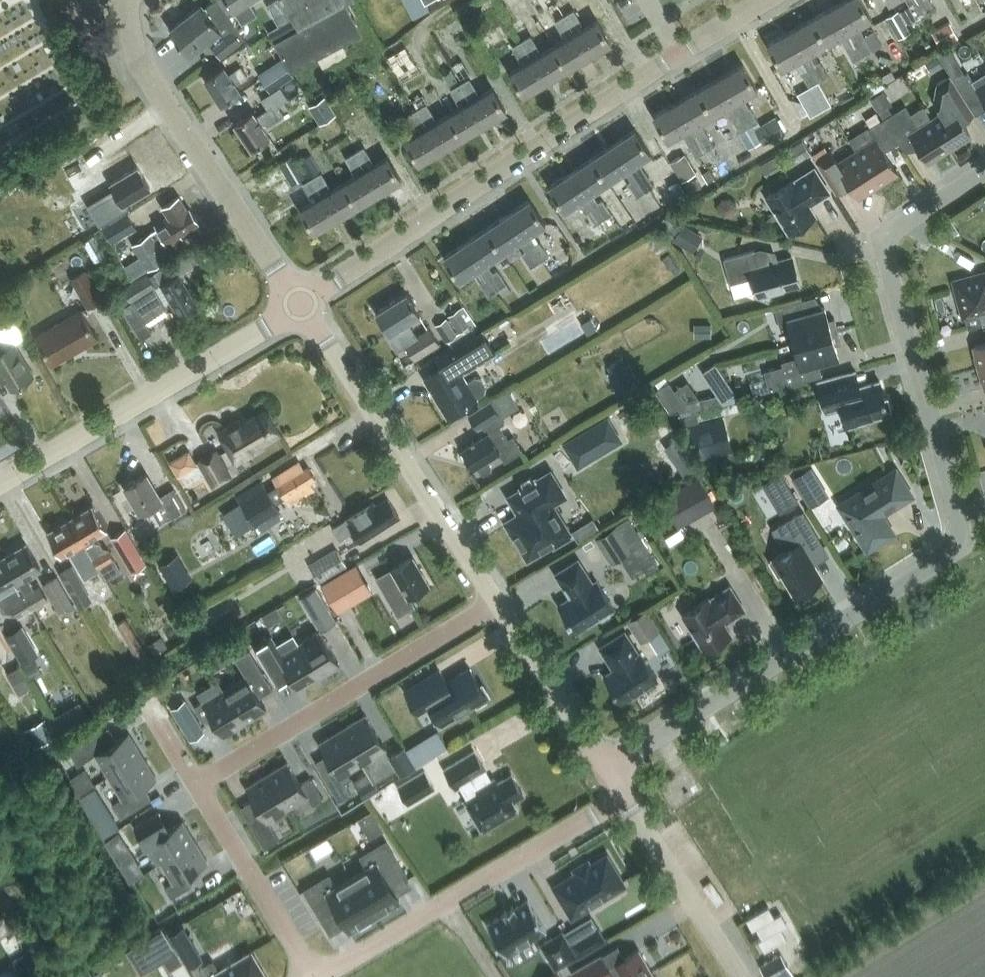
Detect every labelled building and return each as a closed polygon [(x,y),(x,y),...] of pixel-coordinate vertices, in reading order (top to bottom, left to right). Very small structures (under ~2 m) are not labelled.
[(202,3),(170,28),(189,53),(210,36),(214,43),(213,44),(220,55),(245,36),(233,18),(219,0),(213,0),(204,7),(202,3)] [(242,20),(258,10),(251,0),(229,0),(242,20)] [(285,59),(291,70),(362,31),(346,2),(348,0),(282,0),(292,18),(298,27),(275,41),(285,59)] [(555,0),(537,0),(544,10),(549,7),(556,2),(555,0)] [(871,17),(862,0),(843,0),(835,5),(849,30),(855,40),(864,35),(858,24),(871,17)] [(919,0),(915,0),(909,3),(908,4),(917,18),(926,13),(919,0)] [(926,13),(935,8),(931,0),(919,0),(926,13)] [(977,0),(960,0),(967,12),(980,5),(977,0)] [(556,2),(549,7),(555,18),(564,13),(557,2),(556,2)] [(855,40),(849,30),(835,5),(813,17),(827,42),(840,35),(845,45),(855,40)] [(589,54),(590,54),(610,41),(597,19),(581,28),(579,24),(582,22),(574,9),(565,14),(575,32),(576,32),(589,54)] [(911,30),(898,9),(886,16),(898,37),(911,30)] [(567,67),(589,54),(576,32),(575,32),(565,14),(556,20),(564,33),(567,31),(570,35),(554,45),(567,67)] [(813,17),(790,30),(810,65),(818,61),(812,50),(827,42),(813,17)] [(292,18),(269,30),(275,41),(298,27),(292,18)] [(941,46),(959,36),(950,20),(932,29),(941,46)] [(790,30),(768,42),(782,67),(795,60),(801,70),(810,65),(790,30)] [(531,35),(522,40),(532,57),(532,58),(546,80),(567,67),(554,45),(538,54),(535,50),(539,48),(531,35)] [(864,35),(855,40),(863,55),(872,50),(864,35)] [(527,61),(524,63),(511,70),(524,93),(546,80),(532,58),(532,57),(522,40),(513,45),(521,59),(525,57),(527,61)] [(863,55),(855,40),(845,45),(854,60),(863,55)] [(234,48),(239,61),(252,56),(247,43),(234,48)] [(398,74),(416,63),(405,45),(387,56),(398,74)] [(948,46),(937,53),(943,62),(953,55),(948,46)] [(269,91),(293,75),(282,57),(258,73),(269,91)] [(470,72),(462,59),(452,65),(460,79),(470,72)] [(819,60),(818,61),(810,65),(818,80),(828,75),(819,60)] [(743,63),(721,76),(741,111),(749,106),(743,95),(757,88),(743,63)] [(818,80),(810,65),(801,70),(809,85),(814,82),(818,80)] [(247,76),(241,66),(240,66),(229,73),(224,66),(205,78),(222,103),(240,90),(235,83),(247,76)] [(443,71),(449,82),(458,77),(452,66),(443,71)] [(895,75),(891,68),(880,75),(884,82),(895,75)] [(972,79),(968,72),(954,80),(971,107),(984,98),(984,100),(984,71),(972,79)] [(942,111),(931,118),(950,148),(971,135),(961,120),(974,112),(971,107),(954,80),(951,74),(937,83),(933,97),(942,111)] [(699,88),(713,113),(726,105),(732,116),(741,111),(721,76),(699,88)] [(506,109),(493,87),(476,97),(474,93),(477,91),(469,77),(460,83),(471,100),(484,122),(506,109)] [(290,79),(280,85),(288,97),(298,91),(290,79)] [(463,135),(484,122),(471,100),(460,83),(452,88),(460,101),(463,99),(465,103),(449,113),(463,135)] [(278,104),(288,97),(280,85),(261,98),(268,108),(257,115),(253,110),(235,122),(252,147),(270,135),(264,127),(284,113),(278,104)] [(676,101),(690,126),(696,136),(697,135),(706,130),(700,120),(713,113),(699,88),(676,101)] [(824,91),(804,103),(810,115),(831,103),(824,91)] [(423,93),(412,99),(417,108),(418,108),(427,103),(428,102),(423,93)] [(324,96),(309,105),(319,122),(335,112),(324,96)] [(676,101),(654,114),(668,138),(682,131),(688,141),(696,136),(690,126),(676,101)] [(441,148),(442,148),(463,135),(449,113),(434,122),(431,118),(435,116),(427,103),(418,108),(428,126),(441,148)] [(750,105),(749,106),(741,111),(749,125),(758,120),(750,105)] [(905,150),(903,147),(915,139),(929,161),(950,148),(931,118),(923,105),(911,113),(907,107),(893,115),(885,120),(905,150)] [(888,107),(880,112),(883,116),(884,118),(885,120),(893,115),(888,107)] [(420,161),(441,148),(428,126),(418,108),(417,108),(409,113),(417,127),(420,125),(423,129),(406,139),(420,161)] [(749,125),(741,111),(732,116),(740,131),(749,125)] [(776,115),(755,127),(764,142),(785,130),(776,115)] [(884,118),(869,127),(875,138),(857,150),(878,184),(898,171),(897,170),(896,170),(884,151),(899,142),(885,120),(884,118)] [(763,140),(755,127),(753,123),(740,131),(749,147),(763,140)] [(636,176),(645,169),(639,160),(651,152),(635,128),(613,142),(630,166),(636,176)] [(706,130),(697,135),(706,150),(715,145),(706,130)] [(706,150),(697,135),(696,136),(688,141),(696,156),(706,150)] [(789,166),(807,155),(798,141),(780,152),(789,166)] [(613,142),(592,156),(608,180),(630,166),(613,142)] [(401,178),(388,155),(371,165),(369,161),(372,159),(364,146),(358,150),(355,151),(366,169),(366,168),(379,191),(401,178)] [(858,196),(878,184),(857,150),(838,162),(831,151),(816,160),(835,190),(850,181),(858,194),(857,195),(858,196)] [(358,168),(360,172),(344,181),(358,204),(379,191),(366,168),(366,169),(355,151),(346,156),(354,170),(358,168)] [(671,160),(682,180),(696,172),(685,152),(671,160)] [(310,153),(299,159),(309,177),(321,171),(310,153)] [(305,176),(292,154),(279,161),(293,183),(305,176)] [(592,156),(571,170),(587,195),(608,180),(592,156)] [(124,203),(150,187),(138,166),(111,182),(116,191),(104,198),(111,210),(123,203),(124,203)] [(789,230),(792,228),(796,230),(800,230),(804,227),(806,224),(806,220),(816,214),(809,203),(829,190),(814,167),(794,180),(793,179),(767,195),(789,230)] [(645,169),(636,176),(646,190),(655,184),(645,169)] [(708,169),(702,172),(707,182),(713,178),(708,169)] [(571,170),(570,170),(549,184),(566,209),(579,200),(585,210),(593,204),(587,195),(571,170)] [(358,204),(344,181),(328,191),(326,187),(329,185),(321,171),(312,177),(320,190),(336,217),(358,204)] [(637,196),(646,190),(636,176),(627,182),(637,196)] [(314,230),(336,217),(320,190),(312,177),(304,182),(312,195),(311,196),(313,200),(301,207),(314,230)] [(149,267),(165,257),(159,247),(166,242),(169,246),(183,237),(180,233),(199,222),(190,207),(188,208),(179,195),(162,206),(168,215),(155,224),(157,228),(134,242),(149,267)] [(508,212),(524,236),(531,246),(540,240),(533,230),(546,222),(530,198),(508,212)] [(603,198),(594,204),(603,218),(612,212),(603,198)] [(594,204),(593,204),(585,210),(594,224),(603,218),(594,204)] [(127,211),(110,221),(102,226),(112,242),(137,228),(127,211)] [(524,236),(508,212),(487,226),(503,250),(524,236)] [(958,230),(952,219),(937,228),(950,235),(958,230)] [(673,239),(682,246),(693,229),(683,223),(681,226),(673,239)] [(488,275),(489,274),(493,271),(486,262),(503,250),(487,226),(465,240),(488,275)] [(465,240),(444,254),(460,279),(473,271),(479,281),(488,275),(465,240)] [(540,240),(531,246),(540,260),(549,254),(540,240)] [(522,252),(531,266),(540,260),(531,246),(522,252)] [(772,291),(798,283),(799,284),(800,284),(792,255),(791,255),(791,256),(759,265),(755,249),(724,258),(731,282),(754,276),(757,288),(755,293),(769,299),(772,291)] [(161,283),(181,314),(197,305),(178,274),(193,264),(186,252),(149,276),(147,273),(124,287),(126,290),(123,294),(126,299),(131,298),(144,320),(167,306),(155,287),(161,283)] [(956,291),(956,294),(958,302),(960,305),(962,304),(965,314),(979,310),(983,322),(982,322),(983,323),(984,323),(984,273),(981,274),(978,266),(977,266),(979,274),(955,280),(958,290),(956,291)] [(503,295),(512,289),(498,268),(493,271),(489,274),(498,288),(503,295)] [(103,299),(86,269),(71,277),(87,307),(103,299)] [(489,274),(488,275),(479,281),(489,295),(498,288),(489,274)] [(415,359),(440,343),(430,327),(415,336),(406,321),(420,313),(407,292),(376,311),(389,332),(386,333),(397,350),(406,344),(415,359)] [(803,299),(774,308),(774,309),(780,307),(783,318),(779,319),(782,328),(790,326),(794,341),(838,329),(835,317),(828,318),(825,306),(804,312),(801,301),(803,300),(803,299)] [(448,315),(459,332),(471,324),(460,307),(448,315)] [(53,363),(96,338),(81,310),(37,335),(53,363)] [(574,312),(556,324),(569,345),(598,327),(591,316),(581,322),(574,312)] [(435,324),(446,341),(458,334),(447,317),(435,324)] [(144,320),(134,327),(140,337),(151,330),(144,320)] [(695,336),(711,336),(711,323),(695,323),(695,336)] [(461,374),(496,352),(482,328),(435,357),(441,368),(426,377),(448,414),(476,398),(475,396),(484,391),(486,384),(482,377),(474,375),(465,380),(461,374)] [(791,359),(783,362),(785,367),(786,371),(791,370),(794,381),(823,373),(823,372),(821,373),(818,362),(839,356),(835,343),(842,341),(838,329),(794,341),(798,357),(791,359)] [(14,342),(3,349),(0,343),(0,379),(5,376),(11,387),(33,374),(14,342)] [(979,366),(984,365),(984,342),(973,345),(979,366)] [(621,356),(607,364),(615,377),(629,369),(621,356)] [(780,368),(766,372),(771,388),(788,384),(786,378),(781,375),(780,368)] [(888,408),(891,407),(888,396),(885,397),(880,380),(860,385),(856,370),(818,380),(826,409),(842,405),(848,427),(866,422),(865,418),(889,412),(888,408)] [(670,412),(687,407),(669,380),(654,389),(670,412)] [(487,432),(462,448),(464,451),(462,452),(466,458),(468,457),(474,467),(476,465),(480,471),(484,472),(490,468),(491,464),(488,458),(499,451),(505,460),(522,450),(513,435),(508,438),(500,424),(504,421),(500,414),(517,402),(509,389),(491,400),(469,413),(477,428),(482,424),(487,432)] [(261,441),(279,431),(266,408),(240,423),(238,419),(219,430),(237,461),(264,446),(261,441)] [(732,449),(722,415),(688,425),(698,459),(732,449)] [(596,424),(565,443),(578,464),(609,445),(596,424)] [(196,459),(213,487),(234,475),(217,447),(196,459)] [(261,478),(236,493),(259,531),(273,522),(266,511),(277,504),(276,502),(285,496),(290,504),(314,489),(310,481),(316,477),(308,465),(303,468),(299,460),(273,476),(278,484),(268,490),(261,478)] [(818,476),(812,466),(792,478),(804,496),(820,487),(815,478),(818,476)] [(881,513),(911,494),(895,469),(841,504),(868,547),(893,531),(881,513)] [(779,510),(798,500),(781,471),(763,482),(779,510)] [(563,494),(550,472),(510,496),(521,513),(507,521),(528,555),(552,541),(554,544),(570,534),(550,502),(563,494)] [(160,523),(186,508),(174,487),(160,495),(146,473),(125,485),(140,511),(150,505),(160,523)] [(698,474),(645,503),(651,515),(667,506),(678,525),(715,505),(698,474)] [(399,514),(389,498),(376,507),(375,505),(372,502),(360,510),(357,506),(344,515),(346,519),(332,528),(340,540),(354,531),(361,542),(374,533),(387,525),(386,523),(399,514)] [(93,504),(70,517),(100,568),(105,577),(121,568),(109,547),(103,546),(101,542),(95,541),(93,537),(107,529),(93,504)] [(824,545),(803,511),(773,529),(786,550),(774,557),(775,559),(772,561),(779,574),(783,571),(796,593),(821,578),(808,555),(824,545)] [(628,516),(615,524),(594,537),(611,563),(631,549),(637,557),(642,559),(646,556),(652,553),(628,516)] [(62,555),(73,549),(80,562),(78,564),(85,576),(100,568),(70,517),(47,531),(62,555)] [(145,519),(133,526),(140,537),(152,529),(145,519)] [(132,570),(146,562),(135,544),(125,526),(116,532),(119,537),(115,540),(132,570)] [(27,543),(4,556),(33,607),(47,598),(40,585),(34,589),(27,576),(41,567),(27,543)] [(308,563),(319,582),(347,565),(336,547),(308,563)] [(643,569),(649,570),(659,564),(652,553),(646,556),(642,559),(640,564),(643,569)] [(392,568),(377,577),(399,613),(414,604),(408,595),(429,583),(413,555),(392,568)] [(33,607),(4,556),(0,559),(0,602),(3,608),(11,603),(18,616),(33,608),(33,607)] [(159,565),(173,589),(185,582),(174,563),(171,558),(159,565)] [(609,613),(610,609),(614,607),(596,580),(593,582),(578,558),(556,572),(571,596),(559,603),(577,630),(598,617),(602,618),(609,613)] [(356,563),(322,583),(338,610),(362,596),(372,590),(366,579),(356,563)] [(74,598),(86,591),(71,566),(59,573),(74,598)] [(42,583),(59,612),(74,602),(57,574),(42,583)] [(724,621),(745,609),(730,585),(710,598),(709,597),(683,614),(705,649),(708,647),(711,649),(715,649),(720,646),(721,642),(721,639),(731,633),(724,621)] [(316,586),(302,595),(322,628),(336,620),(316,586)] [(262,614),(268,624),(282,616),(276,606),(262,614)] [(627,620),(640,641),(650,635),(660,629),(647,608),(627,620)] [(126,617),(117,622),(140,661),(149,656),(126,617)] [(22,624),(5,633),(21,662),(32,656),(39,653),(22,624)] [(660,629),(650,635),(659,648),(668,643),(669,642),(660,629)] [(319,630),(299,642),(320,676),(340,664),(319,630)] [(658,678),(640,651),(639,653),(625,631),(600,646),(614,668),(605,674),(622,701),(658,678)] [(299,688),(320,676),(299,642),(294,633),(275,645),(269,636),(254,645),(275,680),(289,672),(299,688)] [(246,674),(225,687),(245,721),(266,708),(250,681),(264,672),(249,648),(235,657),(246,674)] [(32,656),(21,662),(29,675),(40,669),(32,656)] [(419,711),(431,703),(442,722),(476,702),(477,704),(490,696),(482,683),(480,684),(469,666),(446,680),(439,669),(406,689),(419,711)] [(202,700),(194,705),(201,718),(211,712),(224,734),(245,721),(225,687),(224,688),(218,679),(197,691),(202,700)] [(65,725),(87,711),(79,698),(57,711),(65,725)] [(203,730),(191,709),(177,718),(189,738),(203,730)] [(363,761),(386,747),(365,713),(342,727),(363,761)] [(55,735),(45,718),(38,722),(48,739),(55,735)] [(351,792),(340,775),(363,761),(342,727),(320,741),(336,768),(324,776),(339,800),(351,792)] [(436,729),(405,748),(416,765),(447,747),(436,729)] [(95,753),(109,775),(142,754),(129,732),(102,748),(93,735),(69,749),(78,764),(95,753)] [(409,755),(404,746),(391,754),(396,763),(403,773),(416,765),(409,755)] [(497,782),(495,777),(487,782),(481,772),(486,769),(474,750),(445,768),(456,787),(471,778),(479,792),(466,800),(484,829),(518,809),(513,800),(524,794),(512,773),(497,782)] [(156,776),(142,754),(109,775),(122,797),(112,803),(120,816),(144,802),(136,789),(156,776)] [(287,760),(267,773),(287,807),(307,795),(312,804),(323,797),(311,777),(300,783),(287,760)] [(435,787),(425,770),(398,786),(408,803),(435,787)] [(287,807),(267,773),(246,786),(263,814),(250,822),(264,846),(278,837),(267,819),(287,807)] [(379,788),(373,779),(358,788),(364,798),(379,788)] [(91,815),(103,835),(119,825),(107,805),(91,815)] [(159,810),(135,825),(158,862),(161,860),(195,840),(183,820),(170,827),(160,811),(159,810)] [(368,812),(357,819),(369,838),(380,832),(368,812)] [(195,840),(161,860),(173,880),(165,885),(171,896),(191,884),(185,873),(207,860),(195,840)] [(392,886),(408,877),(386,840),(361,855),(368,866),(352,875),(374,913),(399,898),(392,886)] [(606,854),(591,863),(588,858),(572,867),(575,873),(554,886),(572,916),(625,884),(606,854)] [(350,928),(374,913),(352,875),(336,885),(329,874),(304,888),(326,925),(342,916),(350,928)] [(547,929),(528,898),(527,898),(527,899),(514,906),(513,905),(511,906),(512,907),(507,911),(506,909),(504,910),(505,912),(488,922),(487,922),(506,953),(507,953),(507,952),(545,929),(546,930),(547,929)] [(787,936),(781,923),(782,922),(773,902),(746,914),(762,948),(787,936)] [(169,934),(178,949),(193,941),(184,925),(169,934)] [(175,948),(164,929),(139,944),(149,962),(175,948)] [(554,968),(559,965),(577,955),(562,930),(545,941),(540,944),(554,968)] [(593,944),(587,934),(573,942),(579,953),(593,944)] [(574,970),(578,976),(612,976),(614,976),(657,976),(640,948),(610,966),(603,953),(574,970)] [(268,976),(251,949),(219,969),(213,959),(203,964),(209,974),(209,975),(210,976),(267,976),(268,976)] [(761,964),(768,976),(796,976),(782,952),(761,964)]
